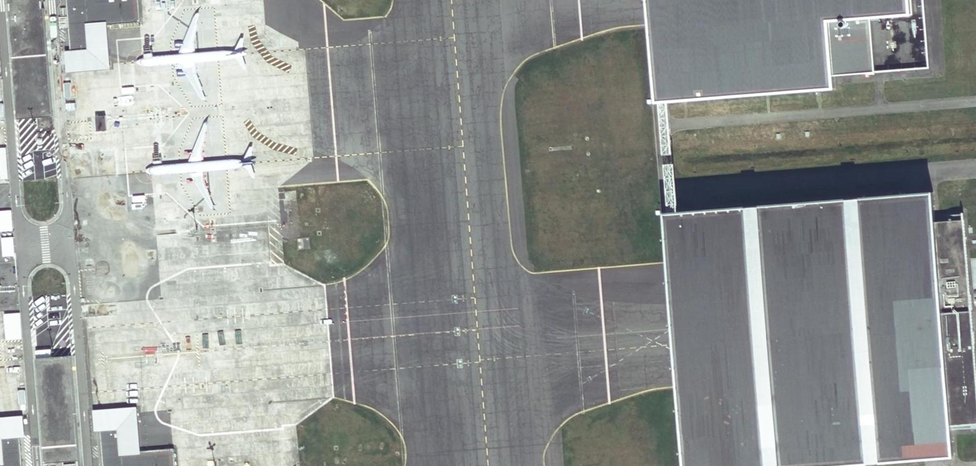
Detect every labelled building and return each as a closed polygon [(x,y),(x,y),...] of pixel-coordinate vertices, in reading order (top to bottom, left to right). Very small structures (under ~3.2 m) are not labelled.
[(44,0),(9,3),(9,12),(44,9),(44,0)] [(139,0),(66,0),(70,52),(64,52),(66,74),(112,70),(111,60),(108,25),(138,23),(141,22),(139,0)] [(656,21),(663,103),(835,88),(834,76),(929,68),(924,0),(655,0),(656,21)] [(53,117),(44,9),(9,12),(18,120),(53,117)] [(672,212),(679,299),(685,382),(692,465),(816,465),(954,455),(951,425),(975,423),(975,379),(972,333),(970,303),(966,247),(964,229),(963,212),(935,215),(933,192),(672,212)] [(192,265),(96,271),(107,395),(204,386),(192,265)] [(72,356),(37,358),(45,465),(80,465),(72,356)] [(135,407),(135,403),(90,407),(91,429),(98,428),(119,427),(121,451),(139,449),(135,407)] [(0,416),(0,438),(20,436),(26,436),(24,414),(0,416)] [(171,446),(168,447),(139,449),(121,451),(119,427),(98,428),(100,465),(173,465),(171,446)] [(20,436),(0,438),(0,458),(0,462),(0,465),(22,465),(20,436)]
